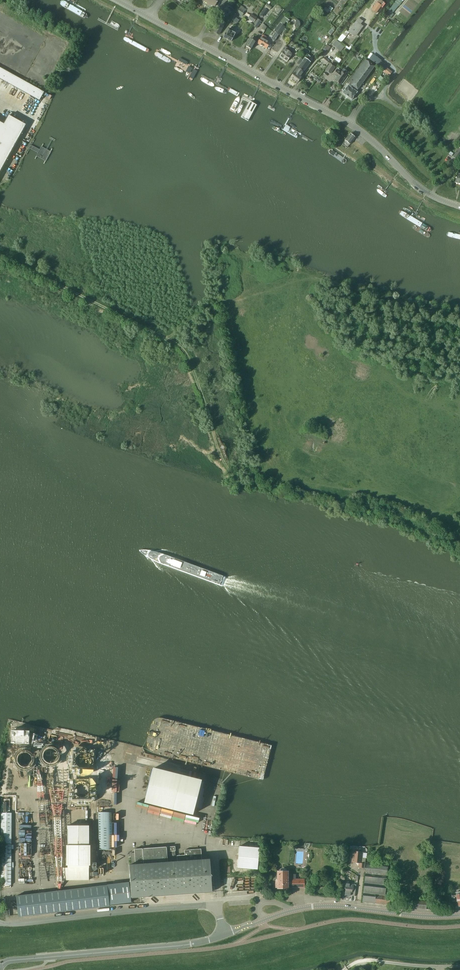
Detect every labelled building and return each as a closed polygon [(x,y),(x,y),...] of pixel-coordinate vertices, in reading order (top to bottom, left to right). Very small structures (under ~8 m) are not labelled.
[(371,11),(375,14),(380,7),(382,8),(385,4),(384,3),(384,2),(381,0),(379,0),(371,11)] [(244,8),(240,5),(235,12),(242,16),(246,10),(244,8)] [(257,18),(251,14),(248,19),(254,23),(257,18)] [(360,24),(362,21),(358,18),(348,32),(351,34),(352,33),(355,36),(362,26),(360,24)] [(257,19),(254,23),(252,26),(256,28),(260,22),(261,22),(259,21),(257,19)] [(220,21),(215,31),(214,32),(218,35),(224,24),(220,21)] [(279,35),(285,27),(280,23),(274,31),(279,35)] [(227,29),(223,37),(231,41),(235,34),(227,29)] [(342,34),(337,39),(341,42),(346,37),(342,34)] [(260,37),(257,43),(266,49),(270,43),(265,40),(267,38),(262,36),(261,38),(260,37)] [(249,42),(246,46),(250,49),(252,47),(255,42),(256,40),(252,37),(250,39),(249,42)] [(280,38),(278,37),(275,41),(276,42),(272,48),(277,52),(283,43),(279,40),(280,38)] [(332,45),(340,52),(344,47),(336,40),(332,45)] [(291,53),(292,52),(290,50),(289,52),(287,50),(287,49),(287,48),(285,46),(284,48),(282,50),(284,51),(280,57),(287,62),(292,54),(291,53)] [(336,67),(342,59),(337,56),(331,64),(336,67)] [(330,61),(325,57),(321,60),(327,65),(330,61)] [(304,58),(297,68),(303,72),(310,63),(304,58)] [(348,81),(347,83),(357,91),(375,67),(364,59),(348,81)] [(330,74),(335,67),(330,64),(325,70),(330,74)] [(31,96),(39,101),(44,92),(36,87),(0,68),(0,79),(31,96)] [(297,68),(294,73),(300,77),(303,72),(297,68)] [(340,85),(346,75),(341,72),(340,72),(337,70),(333,75),(336,78),(334,81),(340,85)] [(290,78),(297,83),(301,78),(300,77),(294,73),(290,78)] [(0,81),(0,90),(16,99),(19,92),(0,81)] [(348,86),(342,93),(351,100),(357,92),(356,92),(352,88),(351,88),(350,87),(349,87),(349,86),(348,86)] [(26,125),(8,116),(4,124),(0,122),(0,172),(26,125)] [(349,145),(353,140),(355,138),(350,134),(345,141),(349,145)] [(203,795),(204,789),(202,789),(204,782),(201,782),(201,780),(154,768),(153,769),(152,769),(145,795),(147,795),(145,803),(193,815),(195,807),(202,809),(204,799),(203,795)] [(143,805),(140,817),(152,819),(155,807),(143,805)] [(112,812),(99,812),(99,825),(99,850),(112,850),(112,825),(112,812)] [(11,885),(11,813),(1,813),(1,885),(11,885)] [(90,865),(90,845),(89,845),(89,825),(67,825),(67,845),(66,845),(66,865),(67,865),(67,868),(62,868),(62,880),(89,880),(89,868),(89,865),(90,865)] [(211,880),(210,859),(202,860),(201,849),(184,850),(184,855),(176,856),(177,862),(175,862),(175,851),(175,846),(135,849),(135,853),(131,853),(131,865),(129,865),(131,897),(215,891),(214,879),(211,880)] [(257,870),(259,848),(239,846),(238,868),(257,870)] [(365,858),(362,858),(362,852),(362,851),(361,850),(361,849),(360,849),(360,848),(359,848),(358,848),(357,848),(356,848),(355,848),(354,849),(353,850),(353,851),(352,851),(351,862),(356,863),(356,864),(357,865),(358,865),(358,867),(364,868),(365,858)] [(385,895),(388,865),(366,863),(362,901),(389,904),(390,896),(385,895)] [(304,887),(304,879),(295,879),(295,875),(290,875),(290,882),(286,882),(286,872),(278,872),(278,880),(275,880),(275,885),(276,886),(278,886),(278,888),(287,888),(287,884),(291,884),(291,888),(304,887)] [(355,896),(356,884),(350,883),(349,882),(348,881),(347,881),(346,882),(345,883),(345,888),(345,894),(355,896)] [(129,882),(107,885),(109,905),(131,902),(129,882)] [(109,905),(107,885),(16,896),(18,915),(18,917),(109,905)] [(451,894),(452,901),(456,901),(457,906),(459,906),(459,894),(451,894)] [(431,909),(432,900),(427,899),(427,902),(412,901),(411,908),(426,909),(431,909)]
